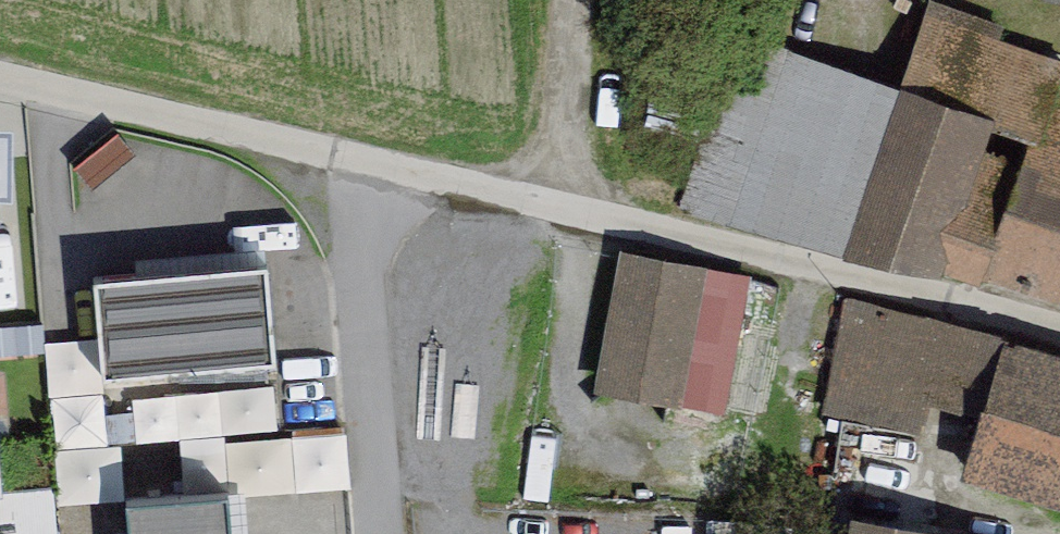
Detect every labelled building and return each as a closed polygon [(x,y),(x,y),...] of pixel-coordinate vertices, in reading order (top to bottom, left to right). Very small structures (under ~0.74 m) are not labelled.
[(927,0),(897,92),(841,261),(944,281),(1059,316),(1059,62),(999,41),(1006,27),(927,0)] [(841,261),(897,92),(745,37),(676,215),(841,261)] [(751,276),(619,254),(595,393),(728,415),(751,276)] [(268,268),(94,283),(103,380),(276,365),(268,268)] [(979,419),(1004,340),(845,298),(821,414),(917,437),(928,408),(979,419)] [(1004,340),(979,419),(959,483),(1059,510),(1059,357),(1004,340)] [(224,494),(227,533),(249,533),(246,493),(224,494)] [(127,503),(129,533),(227,533),(224,494),(127,503)] [(848,533),(926,533),(850,521),(848,533)]
